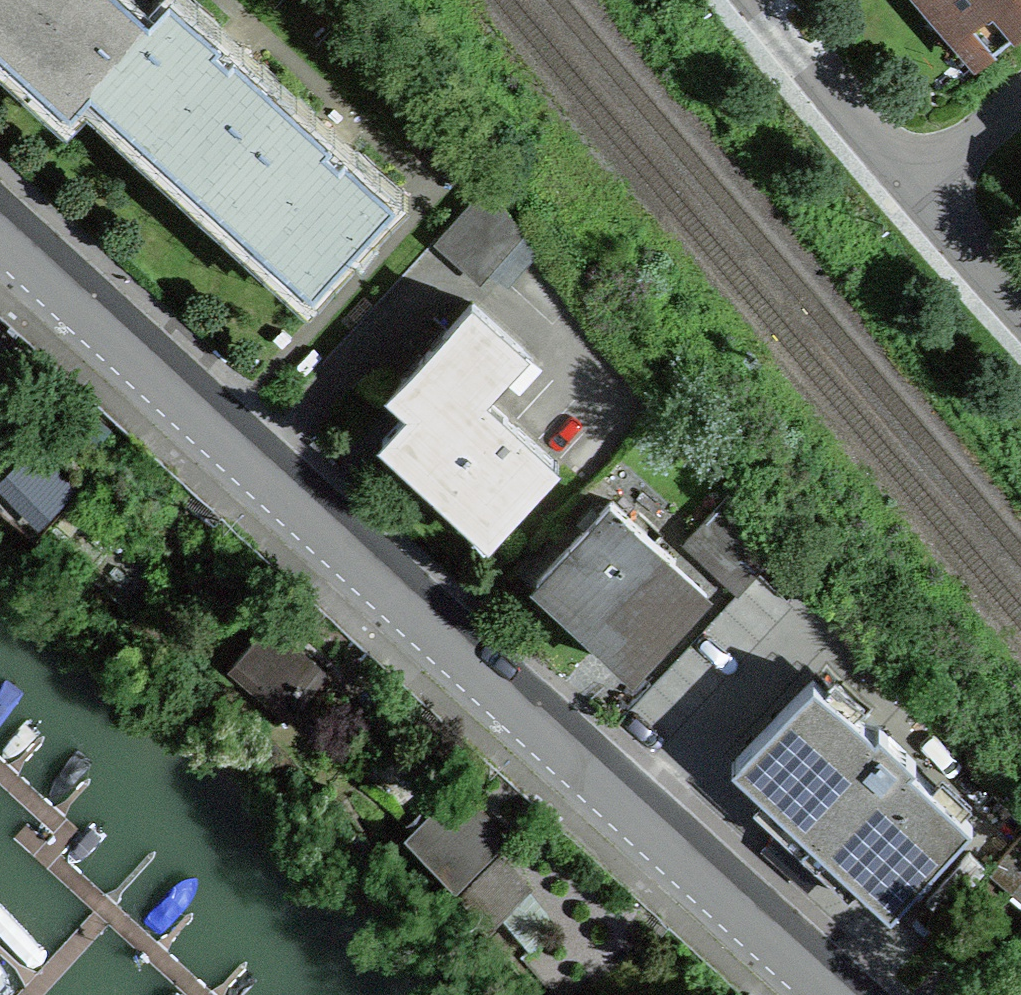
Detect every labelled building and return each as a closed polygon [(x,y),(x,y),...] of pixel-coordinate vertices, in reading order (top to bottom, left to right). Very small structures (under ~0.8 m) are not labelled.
[(90,79),(150,14),(135,0),(0,0),(0,38),(70,102),(90,79)] [(182,0),(163,0),(150,14),(90,79),(312,284),(394,195),(344,150),(339,155),(325,142),(330,136),(234,48),(229,54),(213,40),(219,34),(182,0)] [(932,8),(946,22),(961,9),(993,47),(1020,23),(1020,0),(936,0),(932,8)] [(525,231),(488,188),(490,186),(488,184),(438,239),(472,268),(525,231)] [(411,407),(381,439),(437,490),(444,483),(497,531),(559,464),(482,394),(524,349),(472,301),(392,389),(411,407)] [(30,452),(13,469),(30,486),(17,499),(41,522),(71,492),(30,452)] [(774,554),(728,494),(684,542),(739,592),(774,554)] [(610,501),(536,581),(634,670),(708,590),(610,501)] [(93,527),(70,506),(48,530),(72,551),(93,527)] [(322,677),(266,627),(232,665),(288,715),(322,677)] [(874,732),(814,676),(732,764),(890,911),(972,823),(912,767),(916,763),(879,728),(874,732)] [(509,841),(462,790),(446,805),(444,802),(437,809),(439,811),(427,822),(437,833),(432,838),(460,869),(449,879),(458,889),(509,841)] [(989,871),(1020,899),(1020,834),(989,871)] [(528,888),(500,858),(463,894),(490,923),(528,888)]
